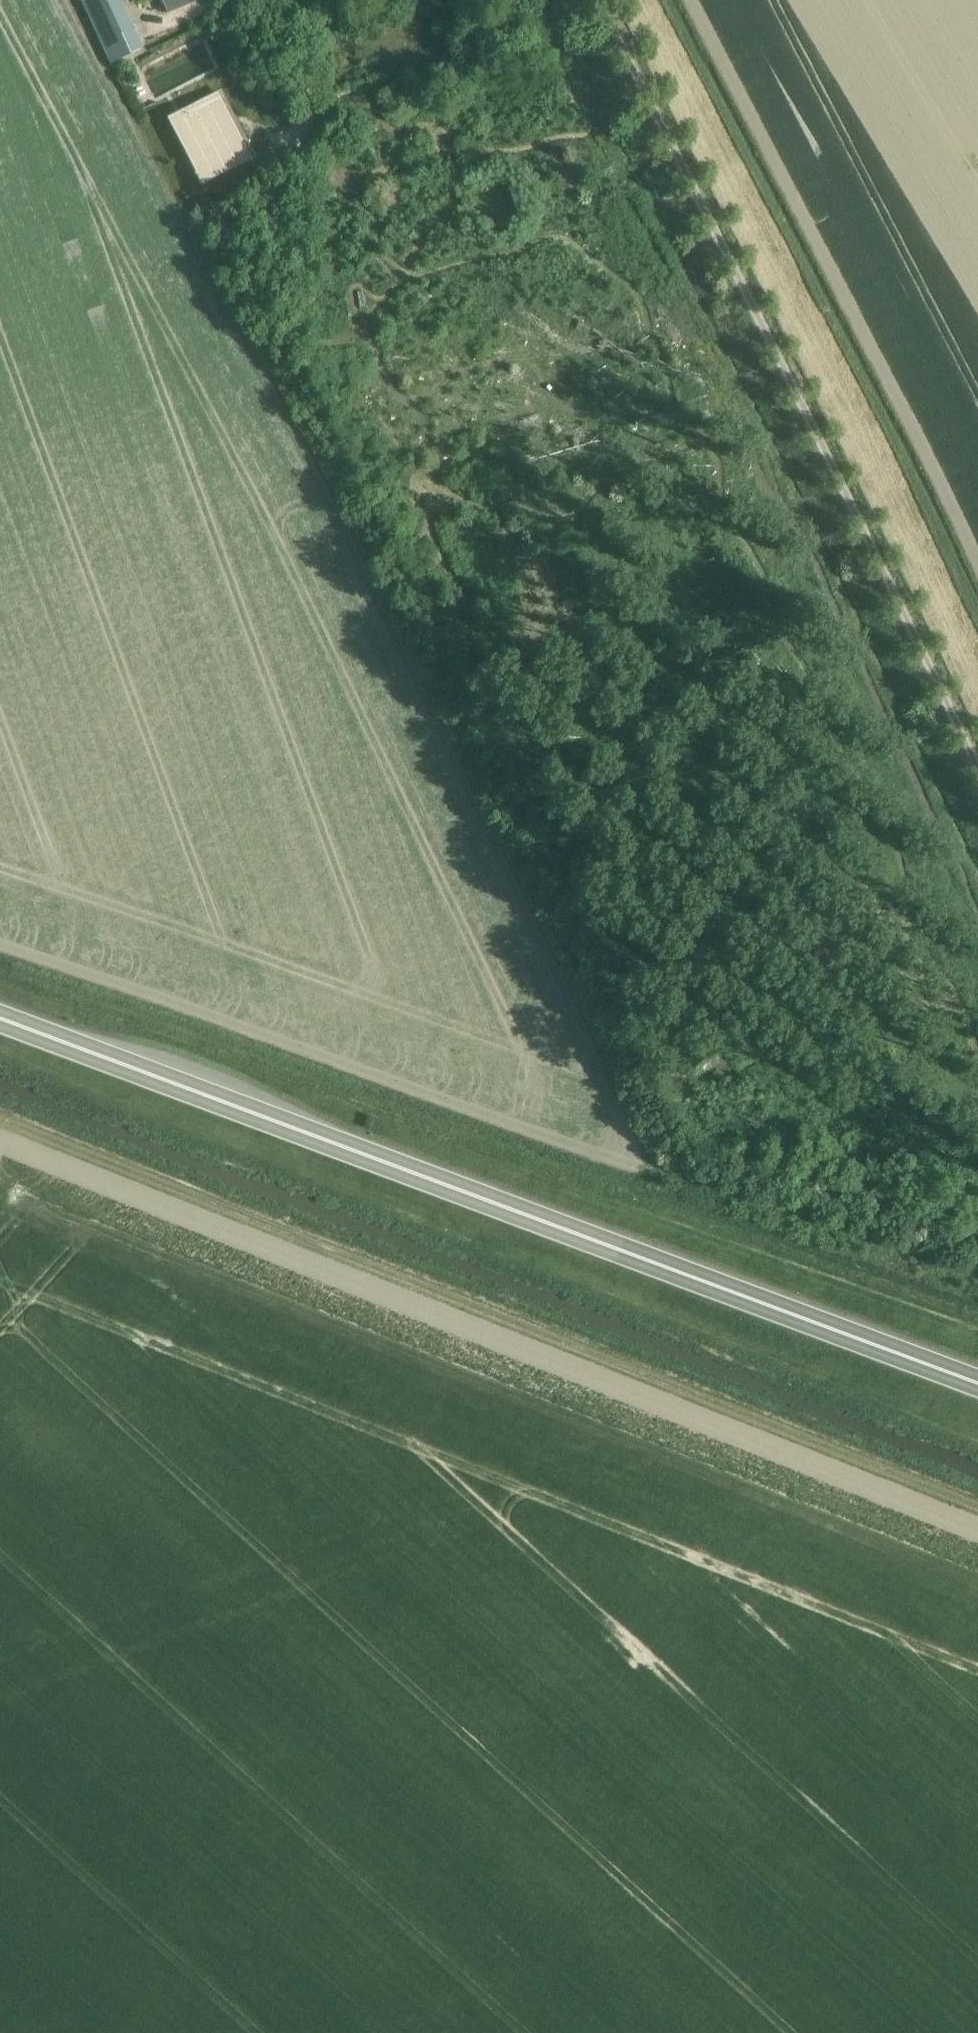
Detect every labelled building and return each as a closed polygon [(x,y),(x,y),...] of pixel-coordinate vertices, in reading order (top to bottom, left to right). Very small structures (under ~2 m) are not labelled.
[(113,3),(112,0),(95,0),(102,21),(94,25),(112,62),(134,52),(117,15),(113,3)] [(168,40),(142,52),(165,101),(191,89),(168,40)] [(216,99),(172,120),(196,171),(214,163),(219,173),(245,161),(216,99)]
